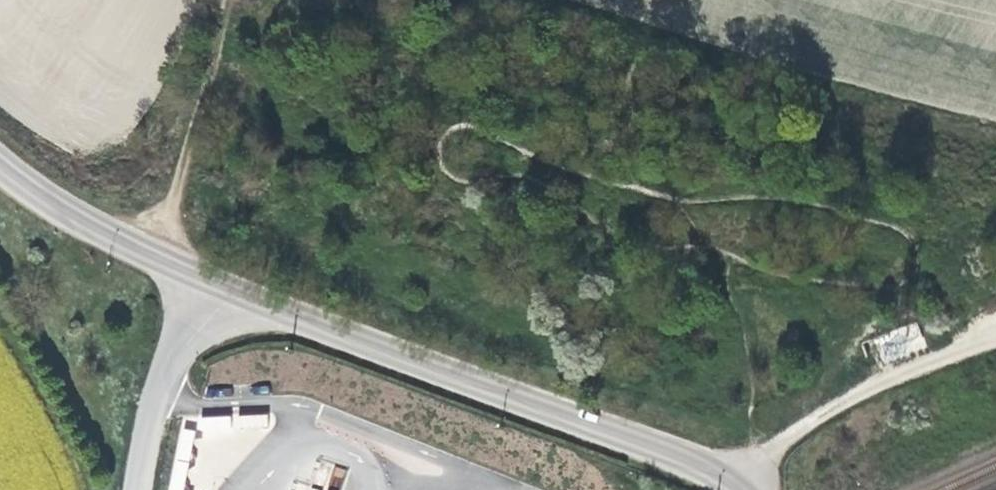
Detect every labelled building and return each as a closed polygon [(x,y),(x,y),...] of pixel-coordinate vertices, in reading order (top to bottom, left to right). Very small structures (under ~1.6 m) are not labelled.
[(876,337),(885,362),(925,349),(917,324),(876,337)] [(347,471),(323,460),(318,471),(328,476),(325,484),(338,489),(347,471)]
